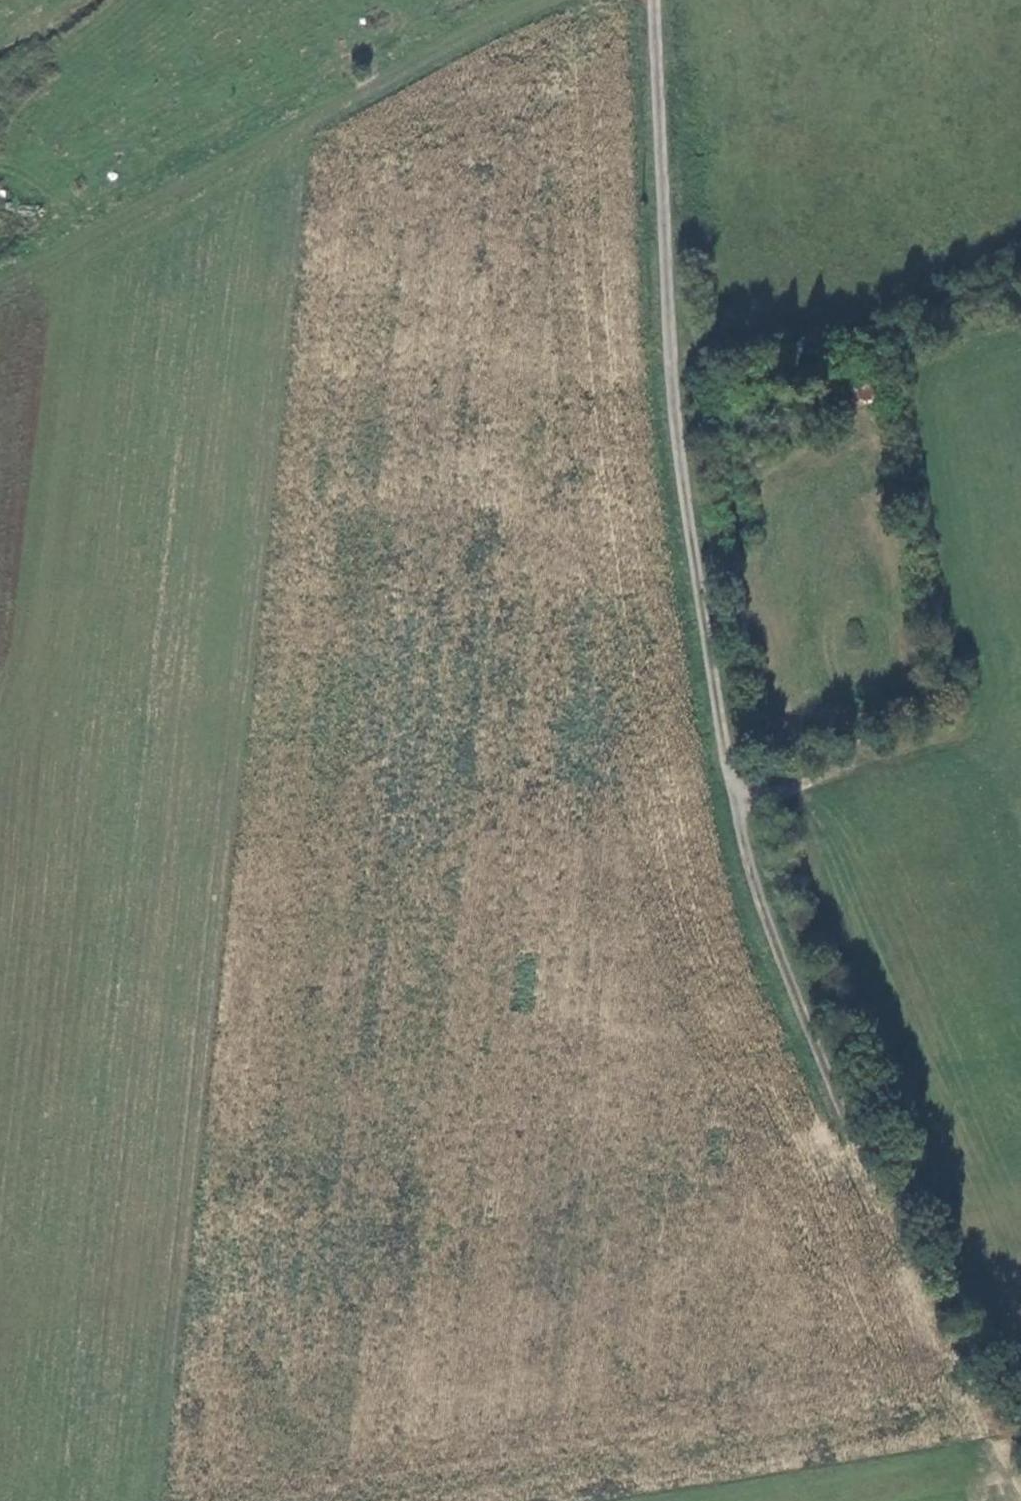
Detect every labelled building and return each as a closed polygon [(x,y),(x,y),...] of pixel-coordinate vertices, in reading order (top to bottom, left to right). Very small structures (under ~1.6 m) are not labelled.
[(871,366),(824,376),(831,409),(877,400),(871,366)]
